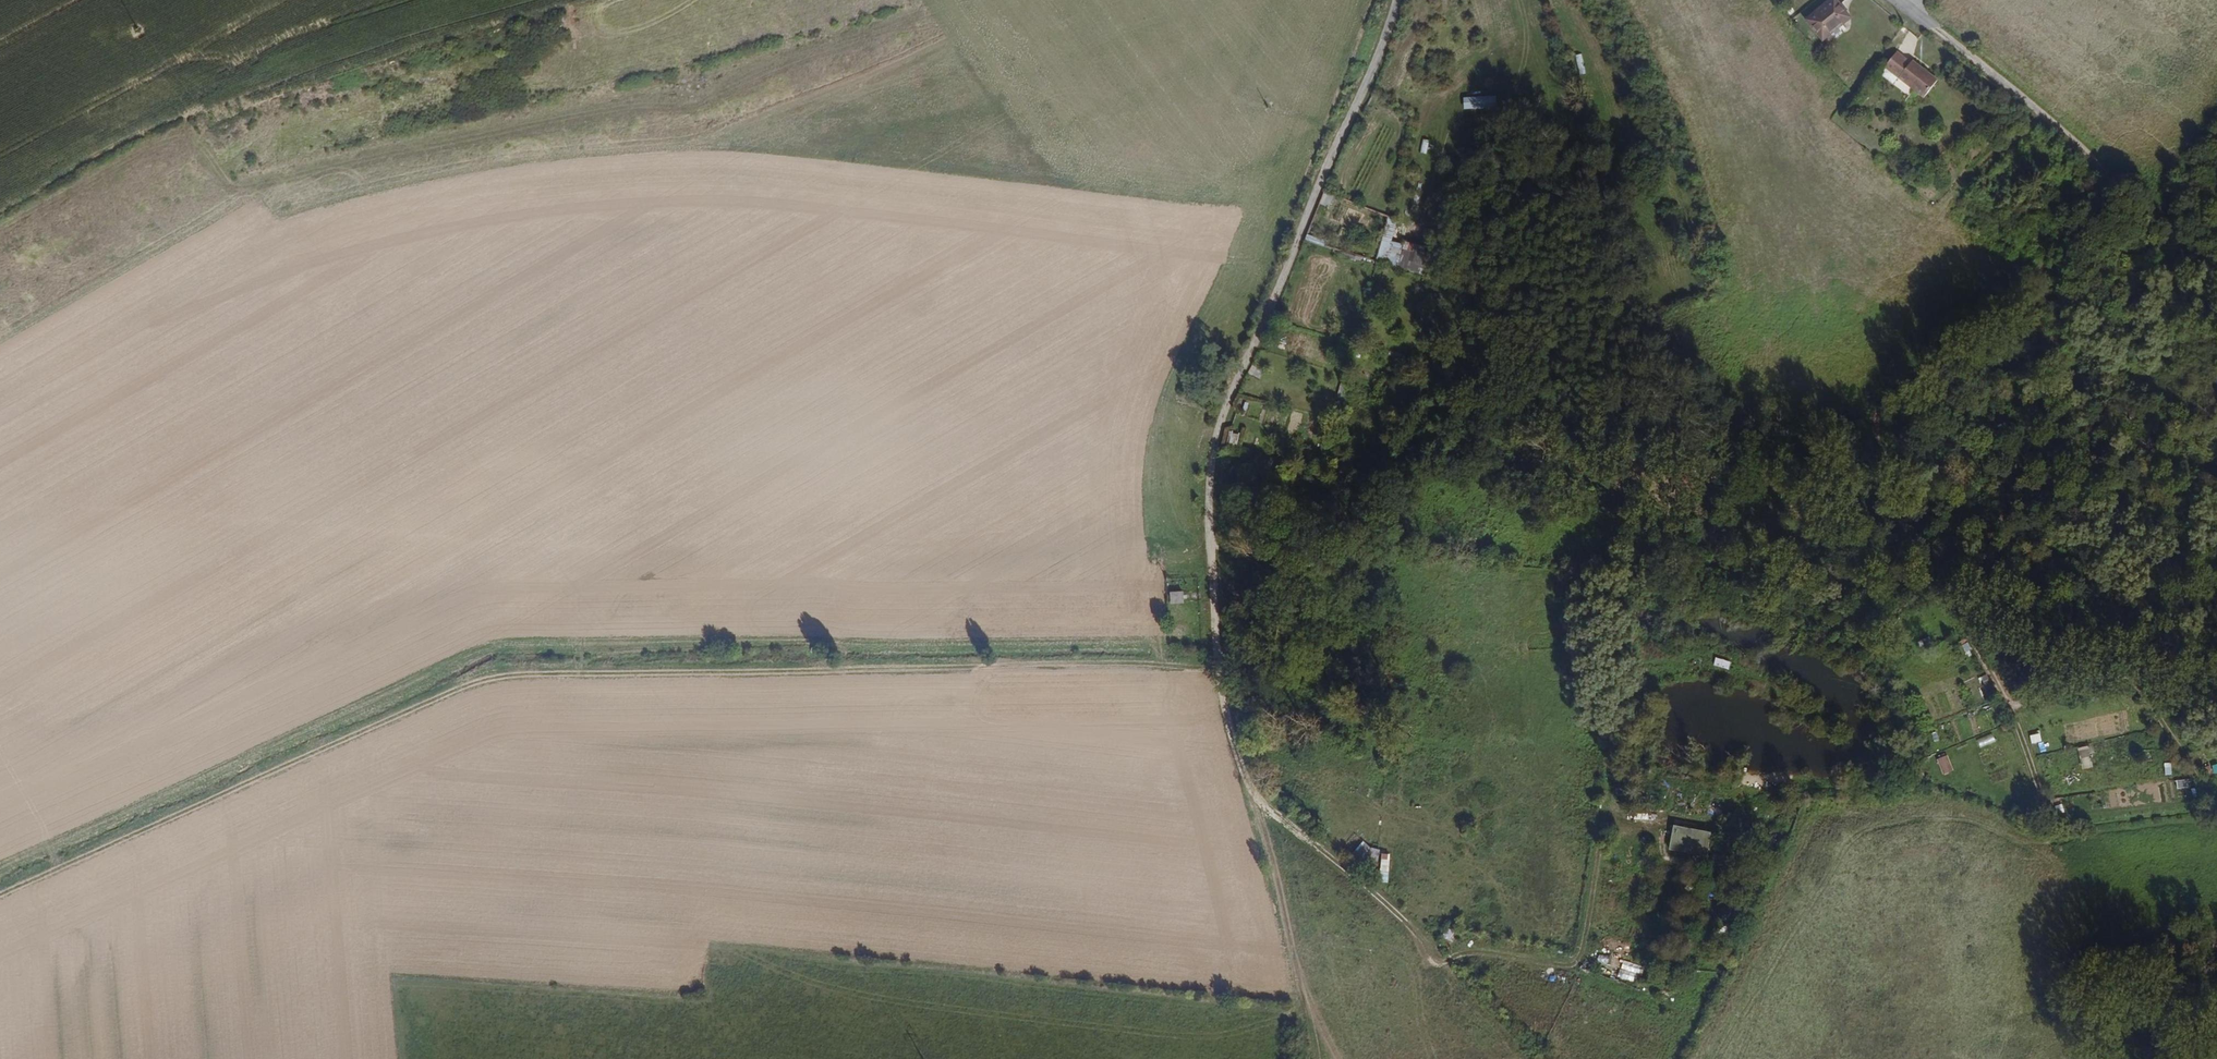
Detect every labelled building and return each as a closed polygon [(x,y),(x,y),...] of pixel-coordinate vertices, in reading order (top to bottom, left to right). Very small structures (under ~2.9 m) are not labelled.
[(1832,0),(1830,0),(1807,20),(1822,37),(1846,17),(1832,0)] [(1936,78),(1910,59),(1908,63),(1893,52),(1883,66),(1896,77),(1922,96),(1936,78)] [(1891,84),(1896,77),(1883,66),(1877,74),(1891,84)] [(1496,98),(1464,98),(1464,110),(1496,110),(1496,98)] [(1429,249),(1404,243),(1402,253),(1389,249),(1396,225),(1387,223),(1377,262),(1422,274),(1429,249)] [(1184,605),(1184,594),(1173,594),(1173,605),(1184,605)] [(1948,756),(1937,760),(1943,776),(1954,772),(1948,756)] [(1999,781),(2012,778),(2010,767),(1997,770),(1999,781)] [(2178,791),(2192,789),(2190,777),(2176,780),(2178,791)] [(1712,832),(1673,825),(1668,851),(1708,858),(1712,832)] [(1389,856),(1381,856),(1380,883),(1389,883),(1389,856)]
